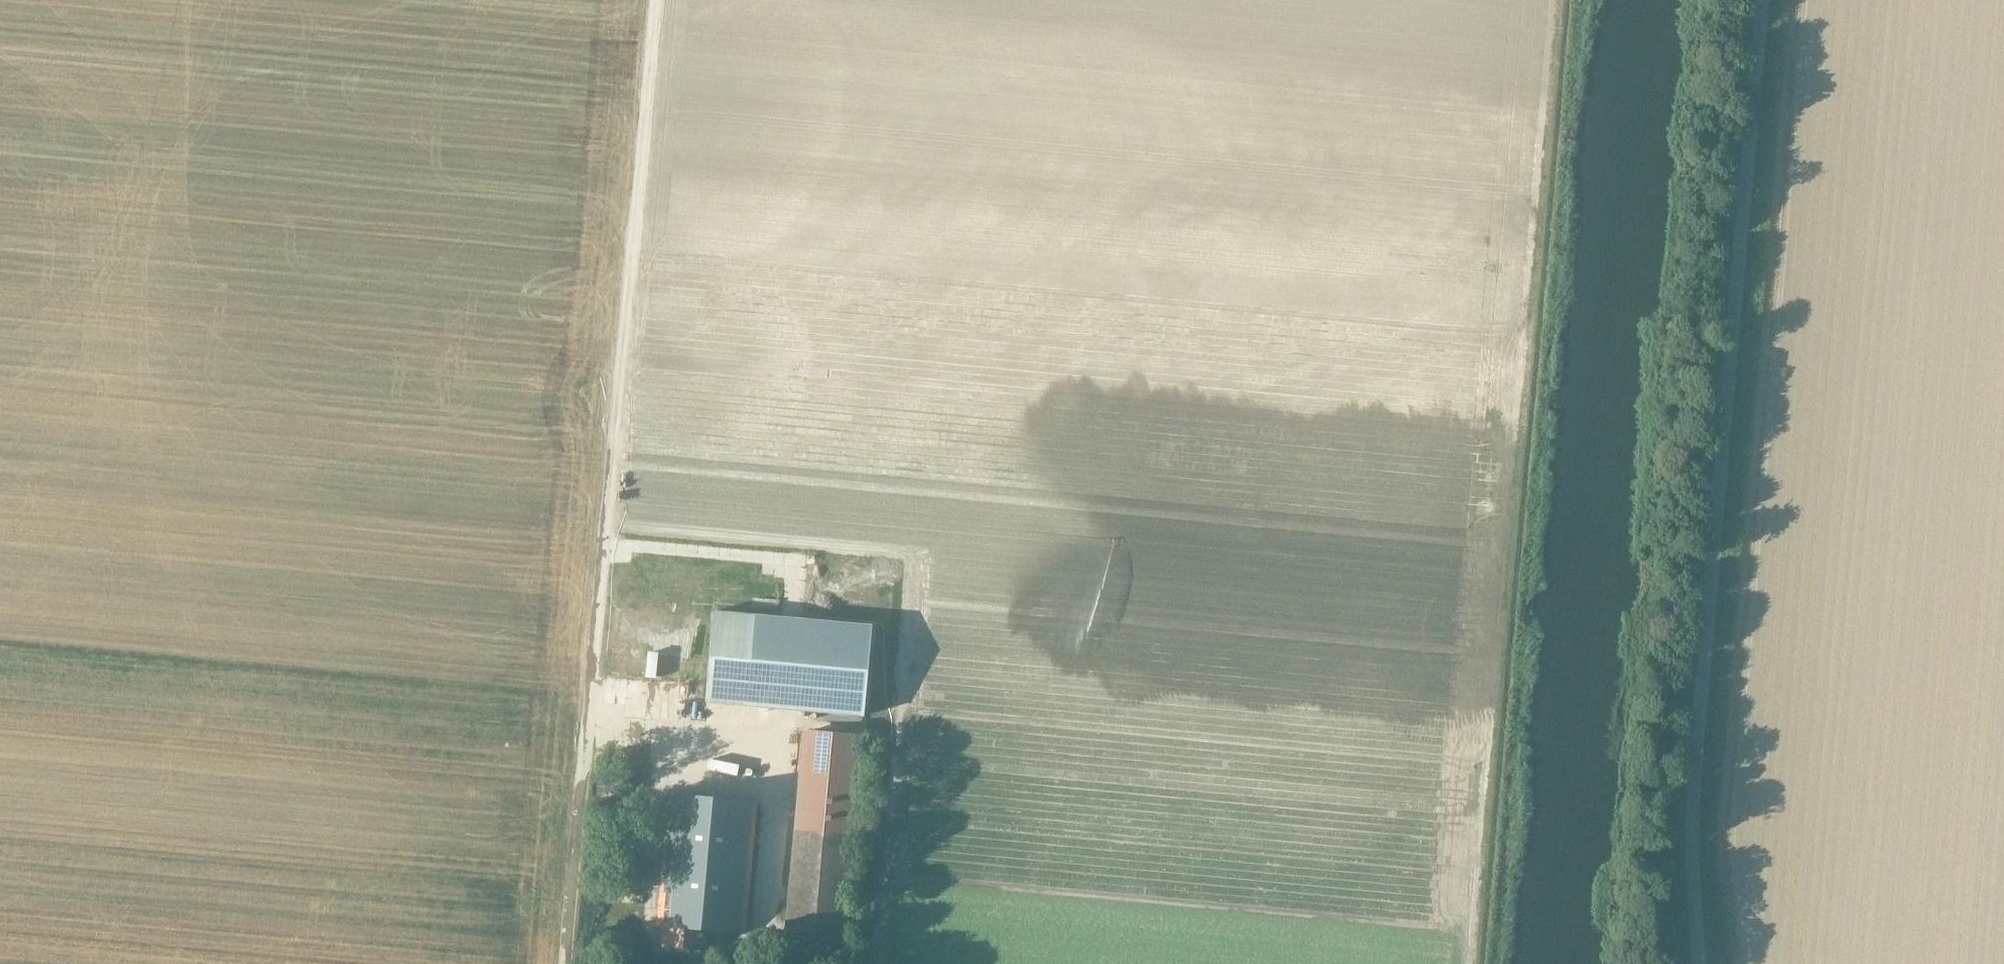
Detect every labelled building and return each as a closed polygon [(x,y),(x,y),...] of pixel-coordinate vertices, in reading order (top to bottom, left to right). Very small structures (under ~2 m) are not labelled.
[(874,622),(715,608),(707,698),(866,712),(874,622)] [(784,937),(845,941),(864,734),(803,731),(784,937)] [(688,757),(687,770),(720,771),(720,758),(688,757)] [(708,929),(746,933),(758,801),(670,793),(657,924),(661,924),(660,946),(706,951),(708,929)]
